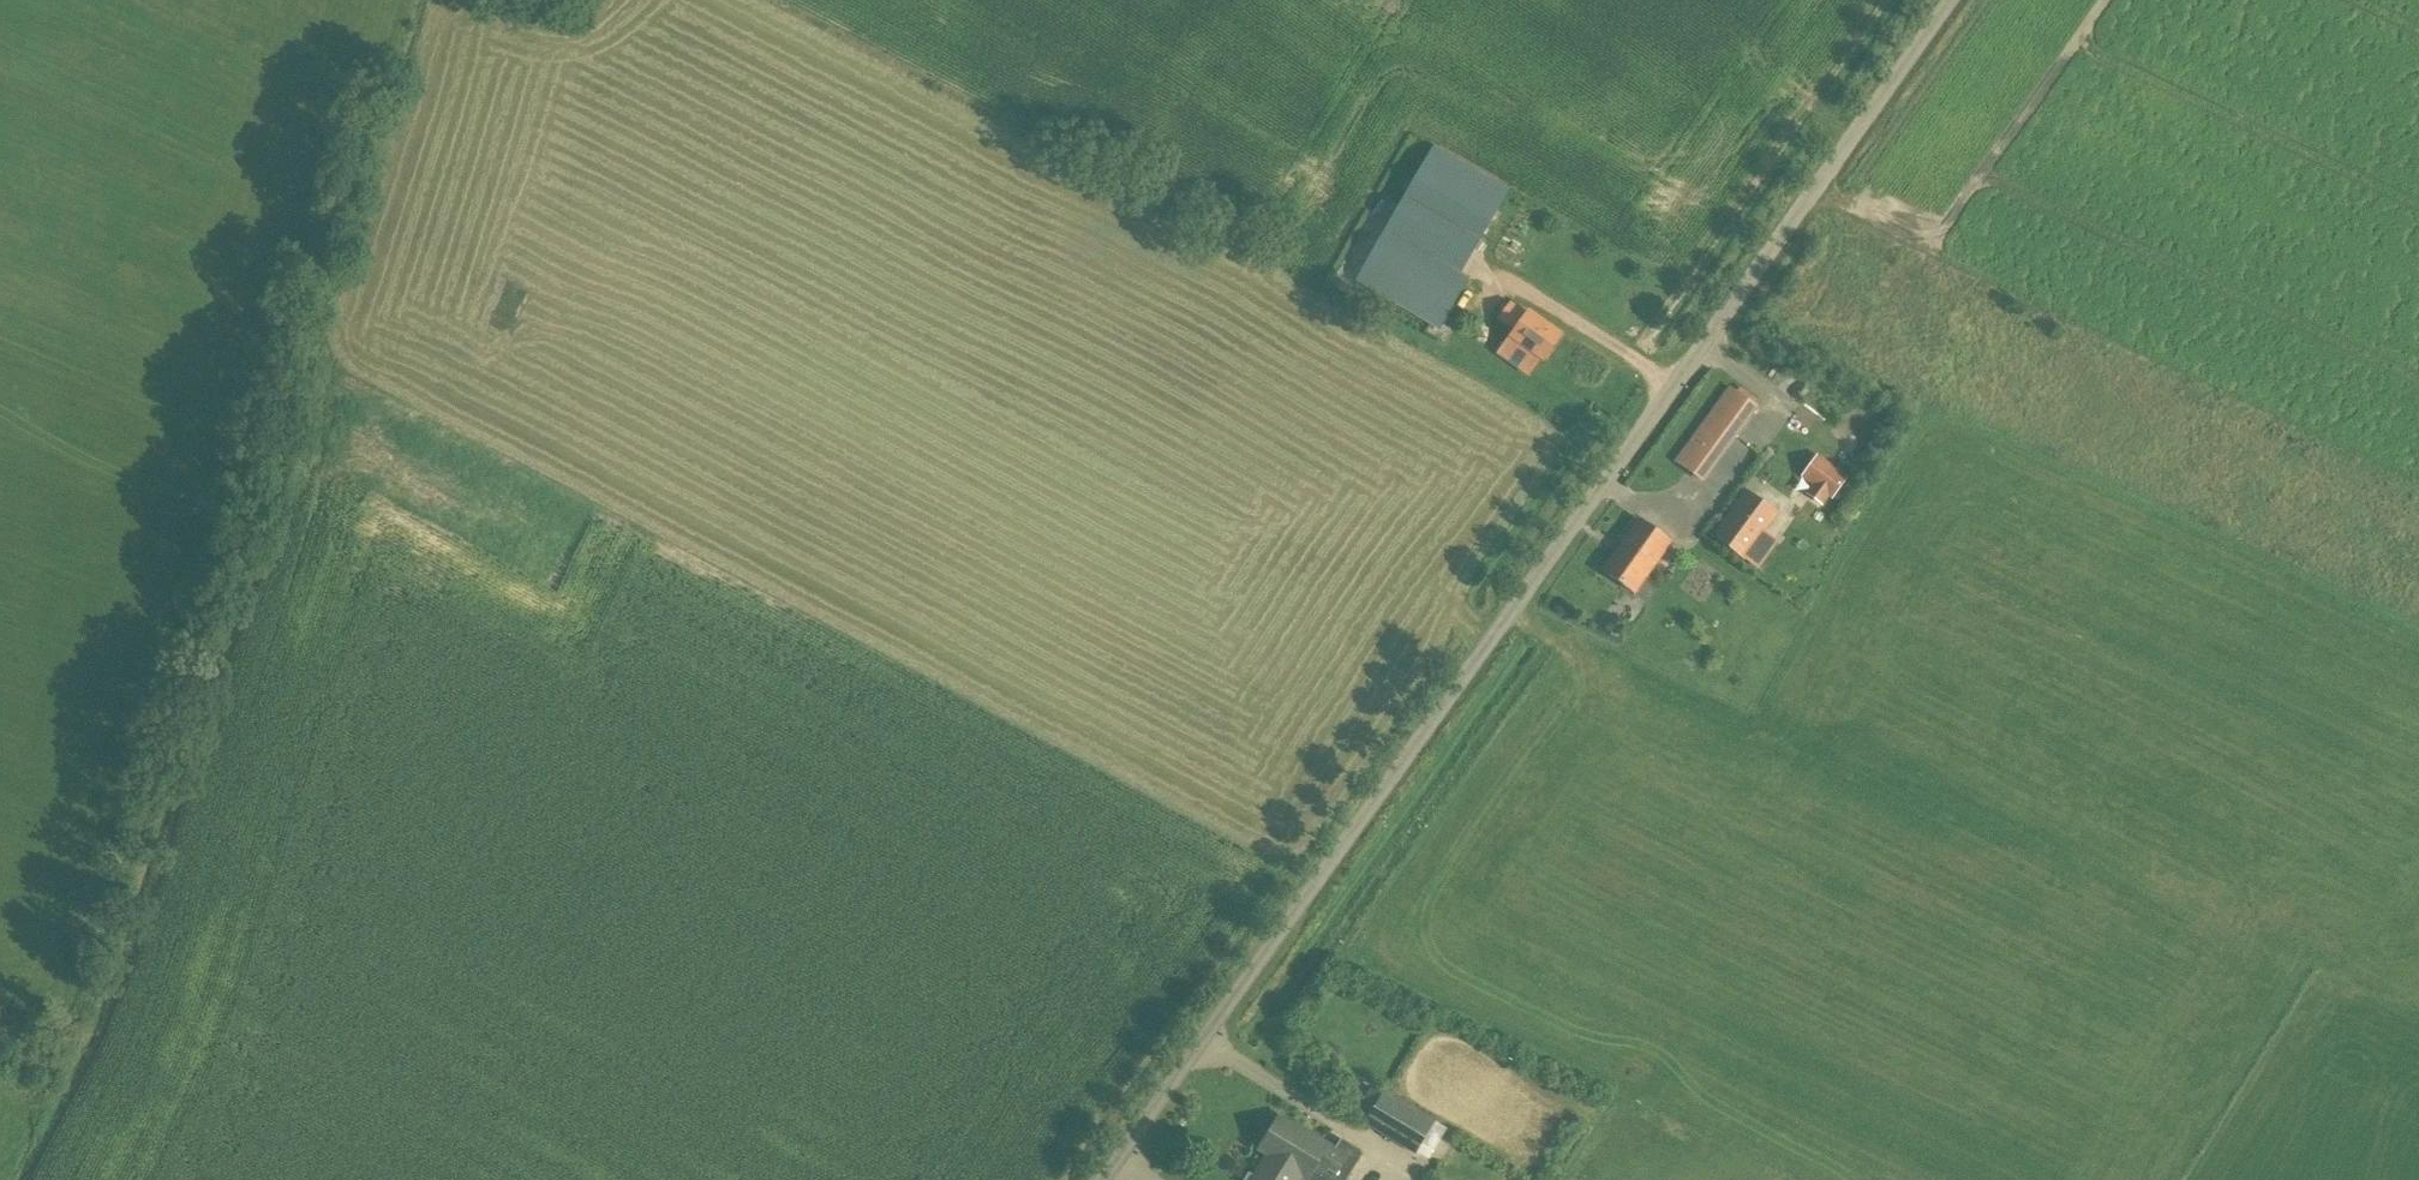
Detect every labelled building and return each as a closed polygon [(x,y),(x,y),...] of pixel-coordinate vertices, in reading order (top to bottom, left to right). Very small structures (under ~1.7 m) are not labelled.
[(1463,270),(1472,254),(1481,240),(1505,199),(1509,191),(1433,147),(1354,284),(1438,332),(1469,278),(1461,273),(1463,270)] [(1510,303),(1499,319),(1515,331),(1511,337),(1507,342),(1508,343),(1508,342),(1537,363),(1540,359),(1543,361),(1561,335),(1543,322),(1529,312),(1526,315),(1510,303)] [(1722,400),(1684,453),(1706,469),(1744,416),(1722,400)] [(1813,482),(1829,494),(1831,496),(1845,476),(1819,457),(1804,477),(1813,482)] [(1714,536),(1756,566),(1775,540),(1764,532),(1777,514),(1746,491),(1714,536)] [(1638,519),(1601,571),(1635,594),(1671,543),(1638,519)] [(1364,1124),(1415,1155),(1436,1120),(1386,1089),(1364,1124)] [(1255,1152),(1264,1157),(1281,1167),(1299,1177),(1299,1178),(1301,1179),(1302,1179),(1347,1179),(1363,1152),(1341,1139),(1332,1153),(1305,1137),(1304,1138),(1274,1121),(1255,1152)] [(1251,1179),(1301,1179),(1299,1178),(1299,1177),(1281,1167),(1280,1168),(1264,1158),(1251,1179)]
